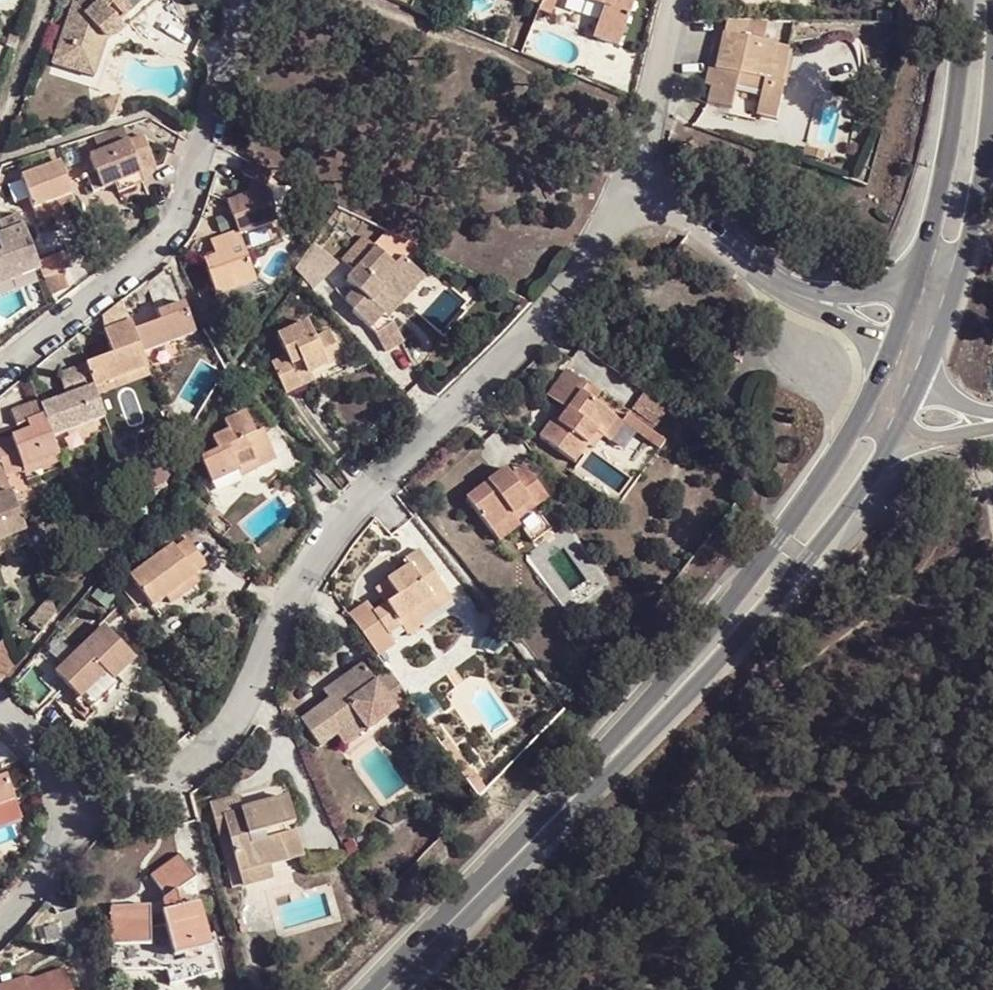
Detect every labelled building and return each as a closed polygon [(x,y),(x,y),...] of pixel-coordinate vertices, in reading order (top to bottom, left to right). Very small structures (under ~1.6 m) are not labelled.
[(68,22),(53,66),(74,73),(75,66),(91,71),(104,37),(110,42),(113,41),(127,31),(120,23),(145,0),(81,0),(76,5),(80,9),(75,24),(68,22)] [(585,1),(603,9),(591,40),(617,50),(637,0),(586,0),(585,1)] [(74,3),(68,22),(75,24),(80,9),(76,5),(74,3)] [(747,38),(751,22),(727,22),(725,34),(723,33),(719,50),(711,87),(706,104),(731,110),(755,115),(755,117),(774,121),(782,86),(779,86),(788,48),(747,38)] [(98,73),(110,42),(104,37),(91,71),(98,73)] [(854,79),(846,43),(826,48),(834,84),(854,79)] [(703,86),(711,87),(719,50),(712,48),(703,86)] [(794,49),(788,48),(779,86),(782,86),(786,87),(794,49)] [(98,73),(91,71),(75,66),(74,73),(95,80),(98,73)] [(753,121),(755,117),(755,115),(731,110),(729,115),(753,121)] [(141,172),(143,176),(158,171),(145,135),(90,156),(96,172),(87,176),(94,192),(103,190),(103,192),(117,187),(120,195),(138,188),(133,175),(141,172)] [(802,155),(819,160),(822,154),(814,152),(814,150),(805,147),(802,155)] [(74,196),(58,149),(45,153),(50,167),(23,177),(35,210),(56,202),(74,196)] [(266,188),(273,173),(250,161),(244,177),(250,180),(249,181),(247,184),(247,188),(247,191),(249,194),(238,198),(226,203),(237,233),(238,236),(277,222),(266,188)] [(146,185),(143,176),(141,172),(133,175),(138,188),(146,185)] [(78,206),(74,196),(56,202),(59,212),(78,206)] [(59,212),(56,202),(35,210),(39,221),(60,214),(59,212)] [(25,227),(0,235),(0,248),(2,253),(0,253),(0,277),(9,275),(12,282),(41,272),(38,263),(25,227)] [(216,298),(256,282),(238,236),(237,233),(210,242),(214,256),(203,261),(216,298)] [(413,282),(418,287),(426,279),(402,257),(395,266),(363,237),(341,260),(354,272),(346,280),(355,290),(345,301),(355,310),(353,312),(371,330),(384,316),(378,310),(392,296),(396,300),(413,282)] [(64,253),(38,263),(41,272),(44,278),(70,270),(64,253)] [(12,282),(9,275),(0,277),(0,286),(12,282)] [(259,297),(256,282),(216,298),(221,311),(259,297)] [(401,305),(418,287),(413,282),(396,300),(401,305)] [(401,305),(396,300),(392,296),(378,310),(384,316),(388,320),(401,305)] [(178,342),(195,336),(183,303),(157,313),(161,323),(134,333),(142,355),(178,342)] [(306,376),(311,374),(342,360),(330,332),(315,338),(309,323),(277,337),(286,357),(271,364),(285,394),(300,387),(295,376),(305,372),(306,376)] [(94,388),(147,369),(147,368),(142,355),(134,333),(131,324),(104,333),(112,357),(87,365),(92,382),(94,388)] [(387,355),(403,344),(391,325),(375,335),(387,355)] [(740,362),(748,344),(739,341),(731,359),(740,362)] [(142,355),(147,368),(182,355),(178,342),(142,355)] [(64,392),(92,382),(87,365),(58,375),(64,392)] [(97,395),(150,377),(147,369),(94,388),(97,395)] [(598,431),(610,414),(582,393),(586,385),(566,370),(548,395),(562,405),(568,409),(559,422),(554,417),(540,437),(575,463),(587,446),(598,431)] [(314,381),(311,374),(306,376),(305,372),(295,376),(300,387),(314,381)] [(147,382),(113,393),(126,430),(159,419),(147,382)] [(52,437),(105,419),(97,395),(94,388),(41,407),(52,437)] [(23,470),(60,458),(52,437),(41,407),(39,401),(11,411),(15,427),(25,423),(28,431),(11,436),(23,470)] [(562,405),(554,417),(559,422),(568,409),(562,405)] [(276,461),(272,453),(262,432),(255,435),(245,414),(223,424),(224,426),(227,432),(215,437),(211,439),(217,452),(200,460),(211,485),(238,472),(241,479),(276,461)] [(620,421),(610,414),(598,431),(603,435),(606,438),(620,421)] [(628,415),(622,423),(655,446),(660,438),(628,415)] [(211,431),(215,437),(227,432),(224,426),(211,431)] [(603,435),(598,431),(587,446),(592,449),(603,435)] [(5,477),(23,470),(11,436),(0,441),(0,463),(5,477)] [(287,483),(308,464),(287,439),(272,453),(276,461),(287,483)] [(26,477),(62,464),(60,458),(23,470),(26,477)] [(525,465),(510,475),(517,484),(530,473),(525,465)] [(517,484),(510,475),(506,469),(466,498),(492,531),(513,515),(530,502),(535,508),(549,498),(530,473),(517,484)] [(902,492),(891,505),(899,512),(911,499),(902,492)] [(25,534),(11,494),(0,498),(0,543),(25,534)] [(518,521),(535,508),(530,502),(513,515),(518,521)] [(518,521),(513,515),(492,531),(500,543),(522,527),(518,521)] [(166,599),(196,578),(194,575),(208,566),(188,538),(174,548),(173,546),(129,578),(152,609),(166,599)] [(347,614),(378,656),(395,644),(389,635),(401,627),(398,622),(414,611),(446,590),(419,551),(405,560),(408,564),(387,581),(392,589),(381,597),(385,603),(374,611),(367,601),(347,614)] [(200,584),(196,578),(166,599),(171,605),(200,584)] [(375,589),(381,597),(392,589),(387,581),(375,589)] [(453,601),(446,590),(414,611),(422,622),(453,601)] [(422,622),(414,611),(398,622),(401,627),(407,635),(423,624),(422,622)] [(55,673),(81,699),(106,675),(112,681),(135,660),(103,627),(55,673)] [(0,643),(0,681),(14,664),(5,637),(0,643)] [(396,709),(409,699),(390,672),(376,682),(363,663),(348,674),(350,676),(342,682),(340,679),(323,691),(330,700),(301,720),(320,746),(336,734),(359,719),(367,730),(397,710),(396,709)] [(348,674),(340,679),(342,682),(350,676),(348,674)] [(106,675),(81,699),(89,708),(114,685),(112,681),(106,675)] [(345,746),(367,730),(359,719),(336,734),(345,746)] [(440,743),(456,765),(464,759),(448,738),(440,743)] [(15,800),(6,776),(0,778),(0,806),(15,800)] [(213,817),(223,814),(242,810),(238,796),(209,803),(213,817)] [(242,810),(223,814),(227,827),(240,875),(270,867),(292,861),(285,836),(282,827),(294,824),(288,798),(242,810)] [(15,800),(0,806),(0,820),(20,813),(15,800)] [(227,827),(223,814),(213,817),(216,830),(227,827)] [(297,832),(285,836),(292,861),(303,858),(297,832)] [(173,957),(210,947),(199,904),(180,908),(175,890),(195,877),(179,855),(151,876),(166,897),(150,909),(149,907),(111,909),(111,944),(149,943),(149,929),(165,925),(173,957)] [(273,881),(270,867),(240,875),(243,889),(273,881)] [(216,971),(210,947),(173,957),(166,959),(168,969),(172,982),(216,971)] [(10,989),(73,989),(65,968),(42,975),(43,978),(26,984),(10,989)] [(26,984),(23,976),(0,984),(0,989),(10,989),(26,984)]
